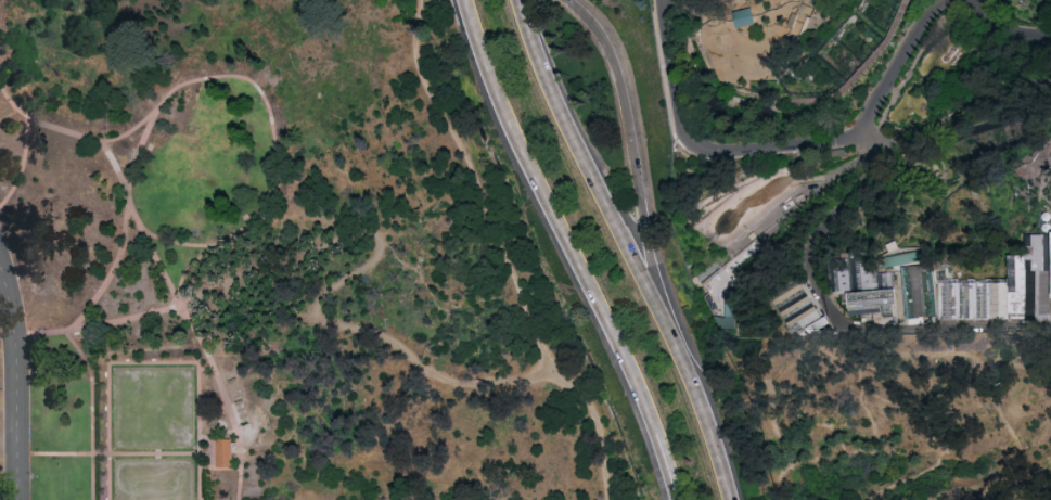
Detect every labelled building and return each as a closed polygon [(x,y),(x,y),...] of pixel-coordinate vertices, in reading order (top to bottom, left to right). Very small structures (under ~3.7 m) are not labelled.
[(740,27),(758,22),(753,6),(736,10),(740,27)] [(826,150),(843,149),(843,156),(828,158),(826,150)] [(940,280),(939,317),(1009,318),(1009,319),(1025,320),(1026,271),(1042,271),(1042,261),(1033,261),(1033,254),(1009,253),(1008,281),(940,280)] [(893,289),(892,272),(875,272),(875,266),(864,266),(864,256),(830,256),(831,289),(893,289)] [(903,265),(905,317),(926,316),(925,264),(903,265)] [(728,318),(737,317),(733,289),(725,290),(728,318)] [(884,312),(884,317),(896,316),(895,289),(844,291),(844,301),(849,301),(850,314),(884,312)] [(216,439),(216,467),(231,467),(231,439),(216,439)]
